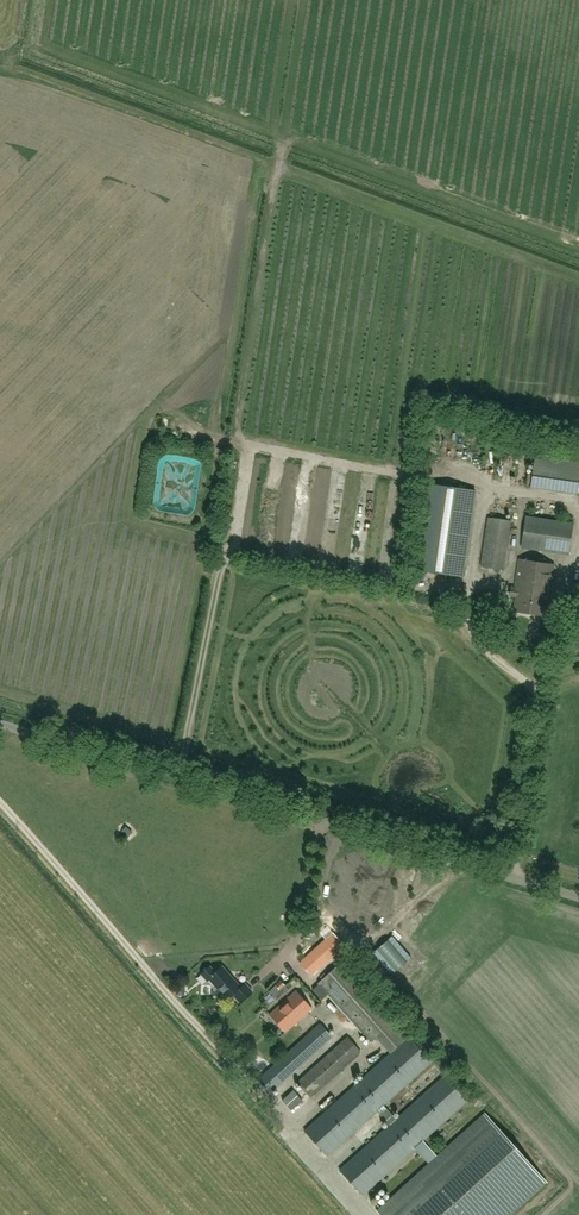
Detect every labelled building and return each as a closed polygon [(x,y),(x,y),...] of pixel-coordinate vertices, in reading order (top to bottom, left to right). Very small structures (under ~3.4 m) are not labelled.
[(447,424),(435,425),(435,438),(447,437),(447,424)] [(561,455),(562,445),(524,439),(523,450),(561,455)] [(578,486),(578,461),(535,455),(530,487),(578,494),(578,486)] [(178,500),(199,499),(199,473),(192,473),(192,467),(178,468),(178,458),(166,458),(167,490),(178,489),(178,500)] [(463,577),(475,490),(426,483),(414,570),(463,577)] [(504,570),(512,521),(488,517),(480,567),(504,570)] [(522,547),(569,554),(574,524),(526,517),(522,547)] [(520,560),(515,589),(548,594),(552,565),(520,560)] [(548,594),(515,589),(510,588),(509,595),(517,596),(514,610),(545,615),(548,596),(548,594)] [(319,945),(331,958),(344,945),(333,933),(319,945)] [(307,957),(300,963),(308,972),(315,966),(307,957)] [(222,967),(215,973),(211,968),(208,968),(202,974),(207,981),(209,979),(228,1000),(233,995),(240,1002),(252,990),(245,983),(241,988),(222,967)] [(285,985),(281,981),(276,985),(280,990),(285,985)] [(269,1015),(285,1032),(312,1008),(296,991),(269,1015)] [(380,1011),(363,1027),(387,1053),(404,1038),(380,1011)] [(330,1029),(320,1038),(311,1027),(303,1033),(308,1039),(266,1074),(279,1089),(311,1062),(305,1055),(315,1048),(318,1052),(336,1037),(330,1029)] [(304,1131),(329,1156),(377,1112),(389,1125),(339,1170),(363,1196),(363,1197),(416,1149),(430,1165),(377,1213),(380,1214),(512,1214),(547,1183),(486,1115),(438,1158),(424,1142),(467,1101),(444,1076),(396,1119),(384,1106),(432,1062),(409,1036),(392,1051),(304,1131)] [(355,1060),(340,1043),(277,1100),(282,1105),(293,1096),(303,1107),(355,1060)]
